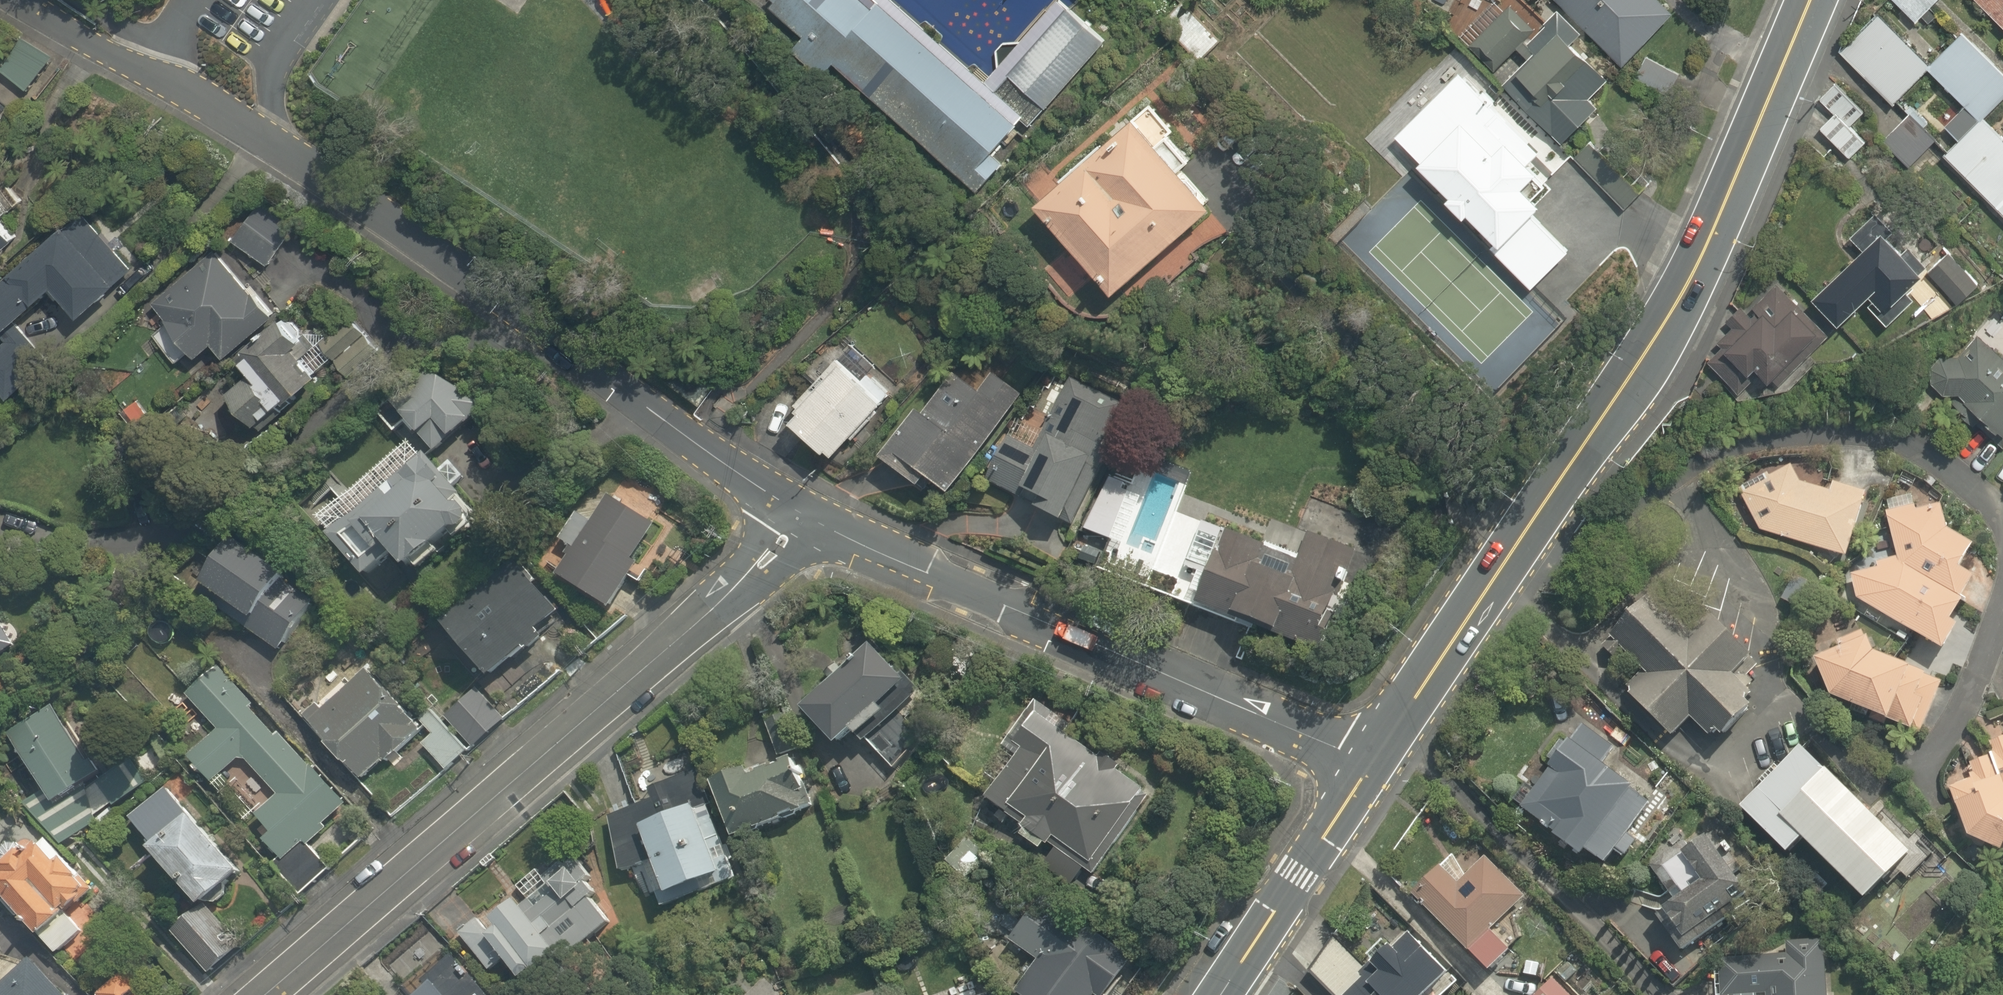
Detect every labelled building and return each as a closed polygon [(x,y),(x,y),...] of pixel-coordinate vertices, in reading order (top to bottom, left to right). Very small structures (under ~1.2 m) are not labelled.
[(986,81),(895,0),(775,0),(776,1),(772,5),(805,36),(793,48),(822,76),(835,63),(979,190),(1004,162),(993,152),(1022,118),(1025,115),(986,81)] [(986,81),(1025,115),(1022,118),(1030,125),(1106,40),(1061,0),(1059,0),(1021,42),(1004,42),(996,50),(997,69),(986,81)] [(1622,62),(1668,10),(1656,0),(1551,0),(1622,62)] [(1915,21),(1935,0),(1892,0),(1915,21)] [(2002,31),(2002,0),(1971,0),(2002,31)] [(1613,88),(1579,56),(1590,44),(1564,18),(1554,9),(1529,35),(1503,10),(1469,46),(1495,71),(1514,51),(1524,60),(1499,86),(1559,144),(1613,88)] [(1927,70),(1977,120),(1939,158),(2002,222),(2002,140),(1982,119),(2002,98),(2002,73),(1959,29),(1923,66),(1875,18),(1839,54),(1891,106),(1904,118),(1883,139),(1908,164),(1929,143),(1938,134),(1900,97),(1927,70)] [(23,37),(0,65),(0,79),(21,96),(51,60),(23,37)] [(1433,37),(1412,61),(1475,117),(1496,93),(1433,37)] [(1861,113),(1832,84),(1816,100),(1830,114),(1817,127),(1848,158),(1863,143),(1847,126),(1861,113)] [(1169,133),(1173,129),(1144,98),(1031,203),(1110,289),(1210,196),(1193,178),(1203,169),(1169,133)] [(1527,199),(1545,180),(1485,120),(1474,132),(1456,114),(1412,158),(1430,175),(1424,181),(1493,251),(1536,208),(1527,199)] [(23,201),(0,176),(0,251),(17,235),(3,220),(23,201)] [(287,230),(245,202),(223,235),(265,264),(270,255),(282,237),(285,233),(287,230)] [(75,321),(128,271),(73,212),(0,280),(0,334),(13,322),(47,290),(75,321)] [(1924,273),(1910,258),(1881,227),(1870,215),(1843,240),(1855,252),(1804,299),(1833,330),(1866,299),(1880,314),(1924,273)] [(318,261),(282,237),(270,255),(306,279),(318,261)] [(163,321),(146,336),(176,371),(208,343),(220,358),(249,392),(232,407),(258,438),(323,382),(268,317),(213,252),(150,306),(163,321)] [(1974,285),(1945,255),(1924,276),(1953,306),(1974,285)] [(1747,383),(1765,401),(1824,342),(1774,291),(1699,365),(1732,398),(1747,383)] [(18,327),(0,343),(0,399),(46,357),(18,327)] [(1968,335),(1932,381),(1960,403),(1950,416),(2000,456),(2002,451),(2002,360),(2002,361),(1968,335)] [(838,348),(780,415),(827,456),(885,389),(838,348)] [(454,409),(466,398),(430,359),(395,391),(408,405),(395,417),(431,454),(465,422),(454,409)] [(912,495),(922,482),(944,498),(1014,402),(986,381),(974,397),(947,377),(919,415),(910,409),(879,451),(870,464),(912,495)] [(730,400),(722,395),(715,406),(723,411),(729,415),(736,404),(730,400)] [(1058,526),(1089,463),(1108,424),(1062,401),(1043,440),(1038,450),(1008,436),(985,484),(1031,506),(1028,512),(1058,526)] [(471,518),(448,492),(464,477),(448,458),(431,473),(404,443),(314,522),(364,578),(386,559),(403,578),(471,518)] [(1842,557),(1861,495),(1831,486),(1829,492),(1796,482),(1789,468),(1738,491),(1758,531),(1842,557)] [(1946,622),(1994,541),(1904,488),(1840,596),(1940,655),(1956,627),(1946,622)] [(656,531),(603,497),(585,525),(571,516),(556,540),(569,549),(551,579),(604,612),(656,531)] [(1260,543),(1216,527),(1188,605),(1316,651),(1353,547),(1269,518),(1260,543)] [(229,548),(200,590),(246,622),(240,630),(276,655),(307,610),(271,585),(275,580),(229,548)] [(543,639),(537,632),(554,617),(510,568),(436,633),(481,683),(516,651),(522,658),(543,639)] [(1624,608),(1601,632),(1640,670),(1623,687),(1672,734),(1688,717),(1713,740),(1756,695),(1748,676),(1760,664),(1705,607),(1688,623),(1655,589),(1624,608)] [(12,649),(21,643),(7,619),(0,624),(0,656),(12,649)] [(852,726),(895,767),(948,712),(873,640),(806,710),(838,741),(852,726)] [(1920,736),(1939,686),(1820,640),(1800,691),(1920,736)] [(348,657),(290,711),(357,782),(414,728),(348,657)] [(272,795),(243,822),(281,862),(344,802),(213,665),(180,697),(211,729),(181,757),(209,787),(238,759),(272,795)] [(438,717),(445,725),(441,729),(434,721),(424,730),(430,737),(421,745),(444,772),(468,751),(502,719),(473,686),(438,717)] [(53,707),(4,737),(48,807),(96,776),(53,707)] [(1084,747),(1033,713),(1013,745),(1019,749),(988,795),(1023,818),(1015,830),(1042,848),(1052,834),(1092,861),(1146,780),(1087,741),(1084,747)] [(1599,768),(1615,744),(1575,716),(1513,807),(1602,868),(1612,854),(1624,862),(1639,840),(1627,832),(1648,802),(1599,768)] [(1997,724),(1982,737),(1994,750),(1982,760),(1969,745),(1957,756),(1970,771),(1965,775),(1955,764),(1943,774),(1961,837),(1996,856),(2001,847),(2002,847),(2002,730),(1997,724)] [(1920,847),(1818,749),(1760,809),(1805,852),(1815,842),(1872,897),(1920,847)] [(625,870),(653,859),(668,898),(750,867),(737,834),(813,806),(794,754),(770,762),(767,752),(714,772),(712,766),(653,788),(657,798),(634,807),(605,817),(625,870)] [(151,848),(142,856),(189,911),(165,932),(205,978),(247,943),(206,896),(215,889),(237,869),(165,785),(126,819),(151,848)] [(0,860),(0,903),(50,959),(110,906),(38,826),(0,860)] [(1671,903),(1652,916),(1677,951),(1747,901),(1701,835),(1649,872),(1671,903)] [(573,849),(555,866),(544,854),(476,918),(539,984),(607,921),(593,906),(610,889),(573,849)] [(1441,867),(1417,889),(1427,899),(1417,908),(1484,977),(1525,937),(1506,918),(1526,899),(1482,853),(1453,880),(1441,867)] [(1966,883),(1943,857),(1915,882),(1937,908),(1966,883)] [(1934,914),(1910,890),(1886,913),(1910,938),(1934,914)] [(1038,896),(1012,938),(1041,956),(1020,991),(1027,994),(1096,994),(1099,991),(1105,994),(1110,994),(1134,955),(1038,896)] [(1333,994),(1446,994),(1457,985),(1450,977),(1408,931),(1393,946),(1384,937),(1356,963),(1340,945),(1311,971),(1333,994)] [(1762,994),(1819,994),(1816,936),(1715,941),(1718,994),(1762,992),(1762,994)] [(443,954),(405,993),(407,994),(484,994),(443,954)] [(0,984),(0,994),(61,994),(63,994),(29,957),(16,970),(0,984)] [(1001,979),(966,991),(963,981),(920,994),(1006,994),(1001,979)] [(98,994),(127,994),(113,981),(98,994)] [(1541,994),(1569,994),(1554,981),(1541,994)]
